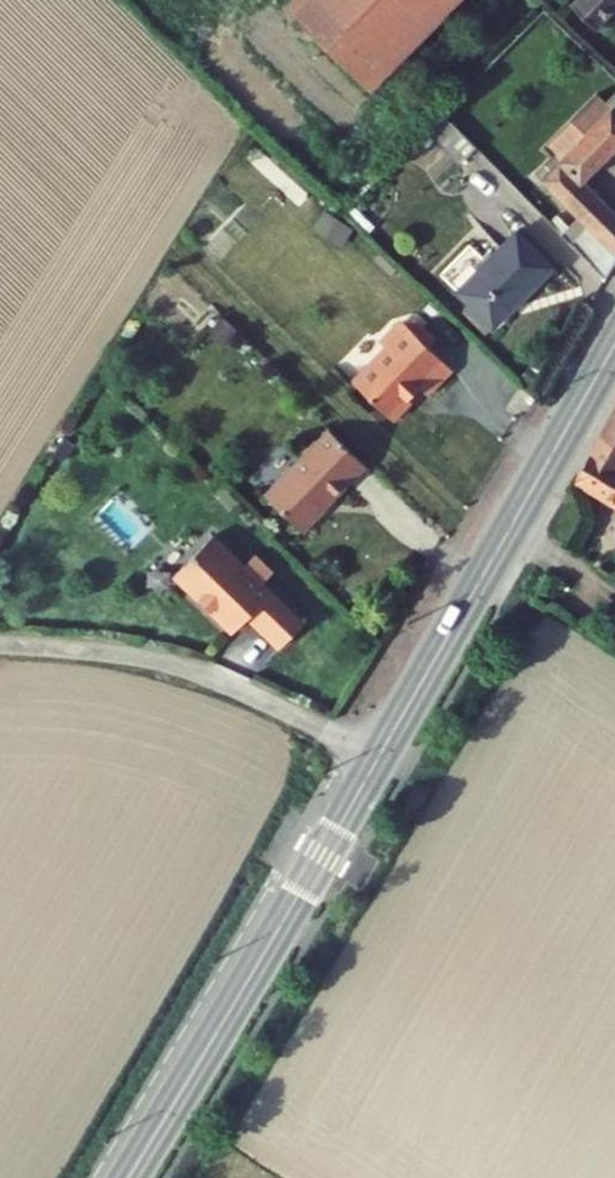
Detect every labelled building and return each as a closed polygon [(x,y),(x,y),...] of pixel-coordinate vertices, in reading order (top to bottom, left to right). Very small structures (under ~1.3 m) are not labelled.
[(277,8),(367,90),(449,0),(284,0),(277,8)] [(594,41),(614,18),(614,0),(550,0),(594,41)] [(614,130),(614,106),(604,117),(583,97),(512,174),(569,227),(604,259),(614,240),(614,223),(565,178),(612,127),(614,130)] [(324,210),(312,230),(342,246),(353,226),(324,210)] [(614,291),(614,285),(604,259),(569,227),(582,262),(614,291)] [(454,295),(491,328),(540,273),(504,240),(454,295)] [(374,342),(341,376),(381,414),(399,395),(397,393),(407,382),(415,389),(440,363),(417,341),(419,339),(419,337),(420,334),(419,330),(417,327),(402,313),(395,320),(394,318),(385,319),(372,332),(372,341),(374,342)] [(582,431),(608,447),(614,436),(614,375),(582,431)] [(255,491),(292,526),(323,494),(320,492),(336,476),(337,477),(354,459),(318,425),(305,438),(302,435),(291,447),(294,449),(255,491)] [(608,447),(582,431),(562,466),(603,491),(597,503),(612,511),(607,520),(608,528),(614,532),(614,467),(602,459),(608,447)] [(200,527),(161,567),(219,624),(237,606),(245,614),(242,617),(266,640),(290,615),(249,575),(260,564),(242,546),(231,558),(200,527)]
